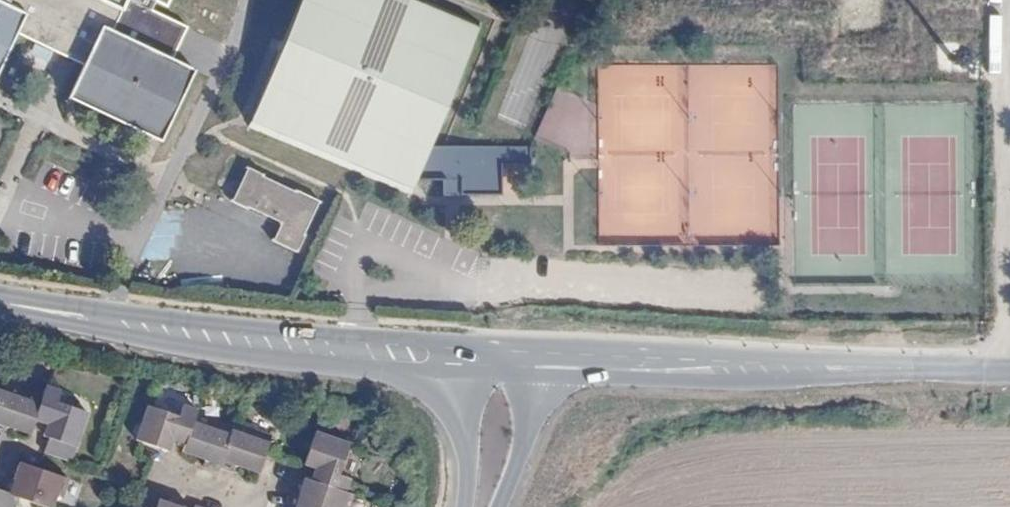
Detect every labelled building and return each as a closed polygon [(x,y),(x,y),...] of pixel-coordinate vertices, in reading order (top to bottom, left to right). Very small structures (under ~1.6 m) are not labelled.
[(19,34),(63,54),(87,64),(65,107),(160,151),(197,71),(174,60),(177,52),(183,40),(188,29),(151,13),(154,5),(166,11),(171,0),(0,0),(0,74),(19,34)] [(421,9),(425,0),(400,0),(421,9)] [(940,37),(879,34),(878,69),(934,71),(934,62),(939,62),(940,37)] [(942,68),(958,69),(961,38),(946,36),(942,68)] [(429,156),(419,183),(446,184),(446,196),(469,196),(496,196),(496,173),(522,173),(523,158),(429,156)] [(295,257),(317,207),(244,174),(227,211),(275,234),(271,245),(295,257)] [(5,383),(0,397),(0,431),(4,433),(6,427),(9,419),(15,421),(13,429),(25,433),(28,434),(33,420),(42,396),(5,383)] [(45,384),(42,396),(33,420),(47,425),(44,434),(49,437),(76,446),(89,412),(56,400),(59,390),(45,384)] [(193,413),(195,408),(179,404),(177,413),(148,405),(135,440),(142,442),(165,449),(169,449),(173,439),(182,442),(193,413)] [(218,464),(231,425),(193,413),(182,442),(180,451),(190,454),(199,457),(203,449),(207,450),(204,460),(202,464),(216,469),(218,464)] [(9,419),(6,427),(11,428),(13,429),(15,421),(9,419)] [(273,433),(233,421),(231,425),(218,464),(232,469),(234,464),(237,456),(243,458),(240,465),(258,470),(266,448),(273,433)] [(310,478),(343,489),(348,477),(337,472),(348,440),(315,427),(303,460),(314,464),(310,478)] [(203,449),(199,457),(204,460),(207,450),(203,449)] [(237,456),(234,464),(240,465),(243,458),(237,456)] [(38,468),(19,462),(15,475),(23,478),(22,482),(14,479),(8,477),(2,493),(18,497),(46,506),(51,506),(56,495),(63,496),(69,479),(38,468)] [(354,493),(343,489),(310,478),(303,475),(301,484),(310,486),(308,492),(299,489),(293,488),(287,505),(293,506),(342,506),(346,506),(349,506),(354,493)] [(150,490),(144,506),(177,506),(178,504),(162,500),(163,495),(150,490)] [(18,497),(2,493),(0,492),(0,506),(14,506),(18,497)]
